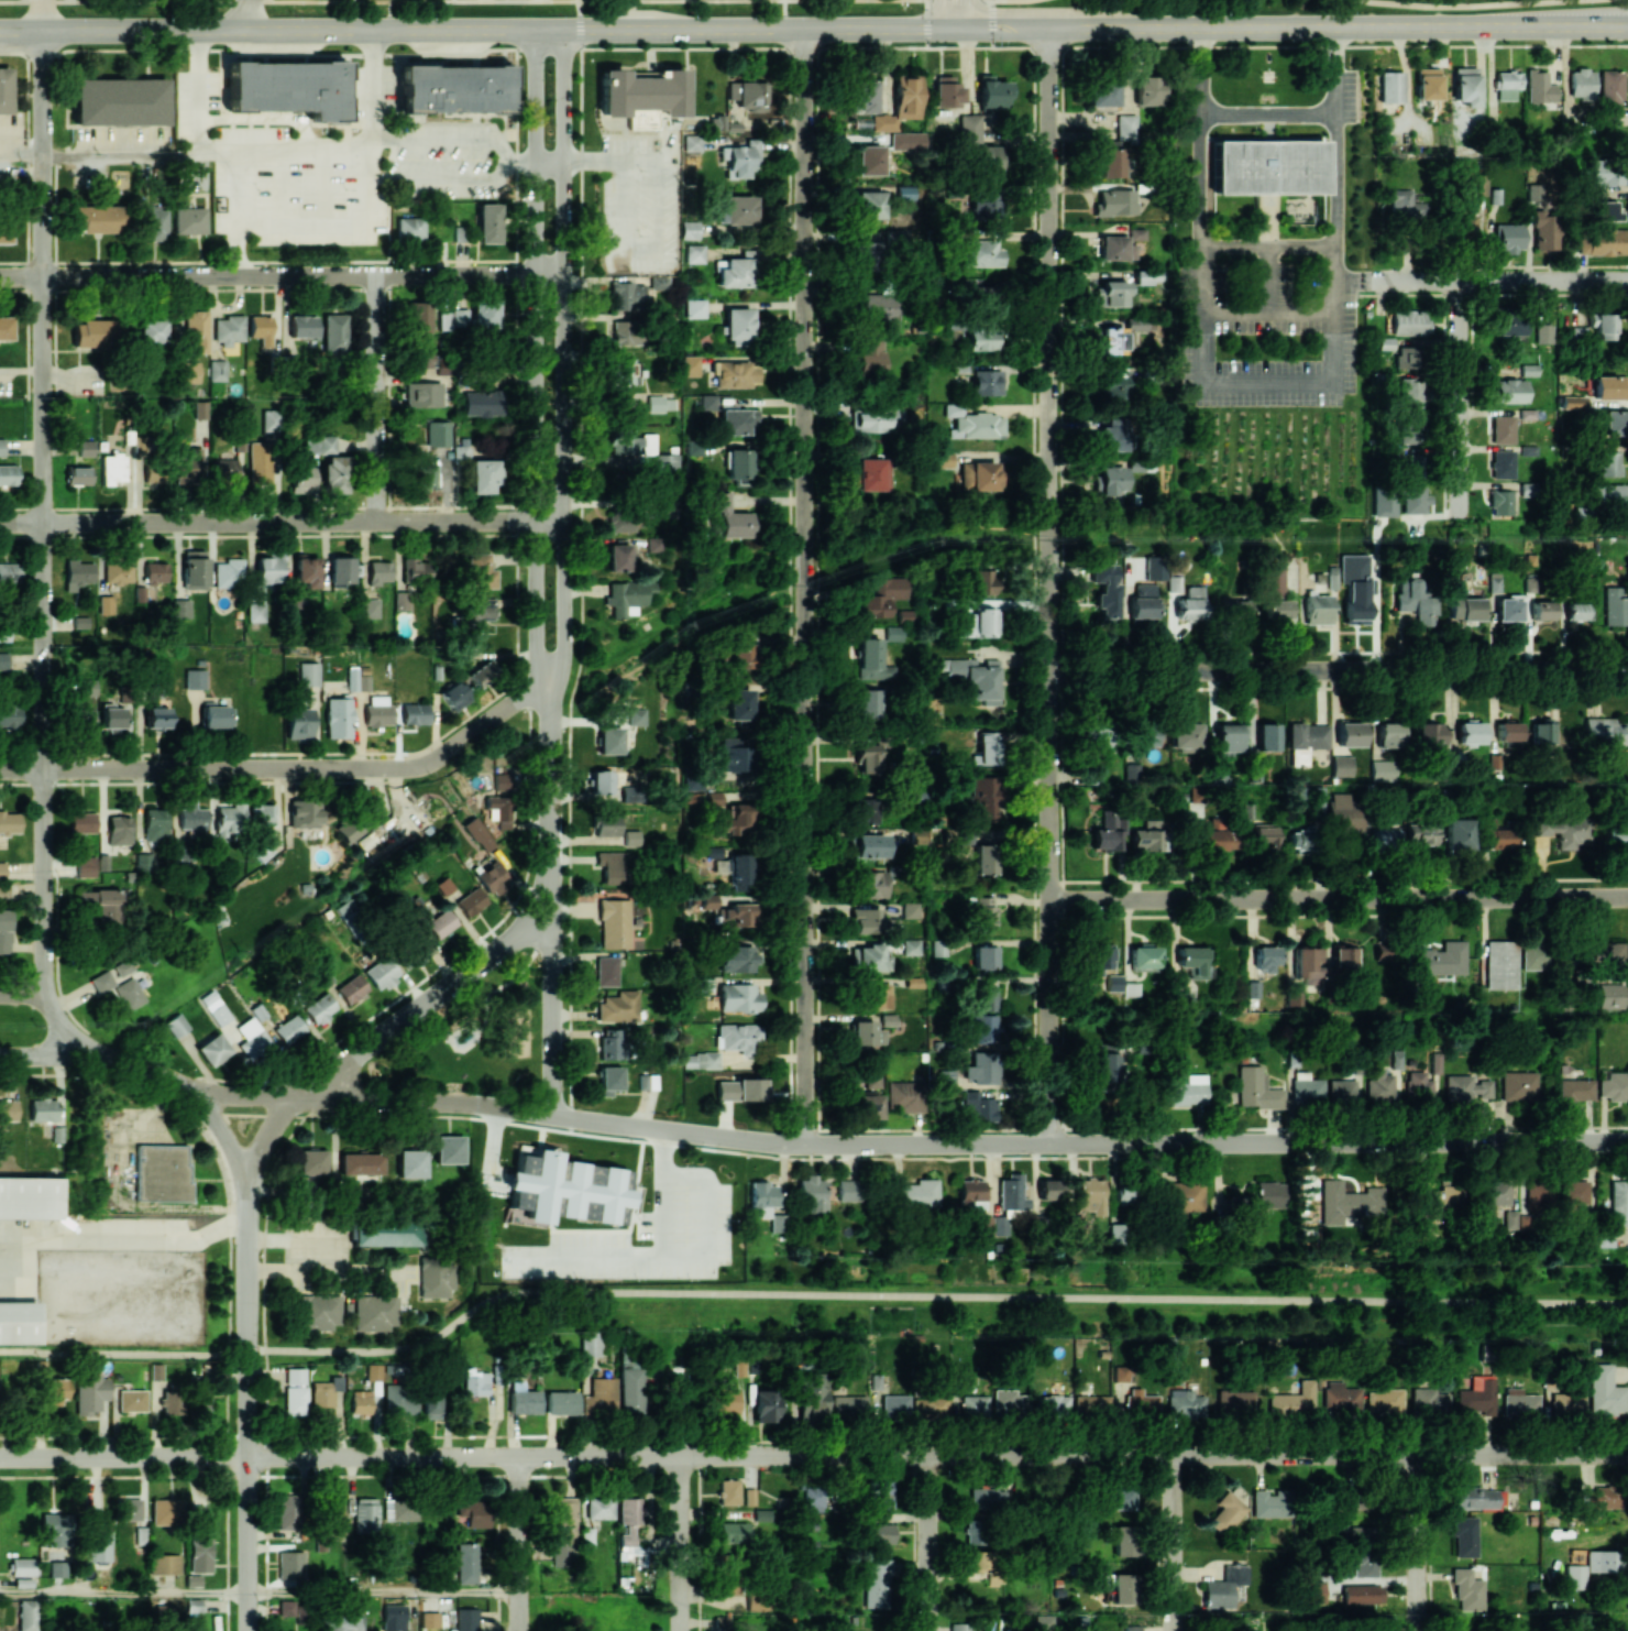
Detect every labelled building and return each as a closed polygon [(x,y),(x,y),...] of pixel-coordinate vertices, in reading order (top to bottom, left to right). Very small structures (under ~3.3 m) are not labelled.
[(226,61),(227,111),(308,110),(308,122),(345,121),(344,60),(226,61)] [(510,65),(399,65),(399,112),(509,112),(510,65)] [(0,68),(0,113),(10,113),(9,68),(0,68)] [(1456,68),(1480,68),(1480,108),(1464,108),(1464,102),(1455,102),(1455,76),(1456,75),(1456,68)] [(684,115),(683,69),(659,69),(659,77),(625,77),(625,69),(599,69),(599,116),(627,116),(627,128),(656,128),(656,116),(684,115)] [(1418,69),(1441,69),(1441,100),(1418,100),(1417,76),(1418,76),(1418,69)] [(1529,69),(1537,69),(1537,73),(1549,72),(1549,85),(1559,85),(1559,102),(1529,103),(1529,69)] [(1569,69),(1568,96),(1578,96),(1578,101),(1593,101),(1593,69),(1569,69)] [(1498,73),(1510,73),(1510,70),(1515,70),(1515,73),(1522,73),(1522,89),(1517,89),(1517,101),(1499,101),(1499,89),(1496,89),(1496,81),(1498,81),(1498,73)] [(1622,70),(1599,71),(1600,126),(1617,125),(1617,100),(1623,100),(1622,70)] [(1383,73),(1406,73),(1407,103),(1383,103),(1383,73)] [(894,114),(872,114),(872,131),(895,131),(895,119),(919,118),(919,74),(894,74),(894,114)] [(991,81),(991,75),(979,74),(978,108),(1006,109),(1006,81),(991,81)] [(934,106),(962,105),(962,84),(952,84),(952,75),(934,75),(934,106)] [(1134,105),(1159,106),(1161,76),(1135,75),(1134,105)] [(73,79),(73,126),(167,125),(167,78),(73,79)] [(875,80),(848,80),(848,111),(874,111),(875,80)] [(764,81),(736,81),(736,109),(763,109),(764,81)] [(1088,106),(1117,105),(1116,81),(1087,83),(1088,106)] [(960,138),(980,138),(980,115),(960,115),(960,138)] [(1116,115),(1116,140),(1135,140),(1135,115),(1116,115)] [(924,133),(890,132),(890,150),(924,151),(924,133)] [(682,135),(683,151),(700,150),(700,134),(682,135)] [(1213,139),(1213,194),(1322,193),(1322,139),(1213,139)] [(1100,177),(1121,177),(1120,140),(1099,141),(1100,177)] [(726,178),(747,178),(747,170),(757,170),(758,145),(726,145),(726,178)] [(855,175),(881,174),(881,145),(855,145),(855,175)] [(996,145),(969,145),(969,172),(995,173),(996,145)] [(1586,184),(1619,185),(1619,160),(1587,160),(1586,184)] [(12,174),(0,174),(0,193),(11,194),(12,174)] [(1487,174),(1470,174),(1469,195),(1486,196),(1487,174)] [(913,184),(896,184),(896,199),(913,199),(913,184)] [(1093,216),(1136,215),(1135,189),(1098,190),(1099,202),(1093,202),(1093,216)] [(1386,189),(1386,200),(1391,200),(1391,219),(1428,219),(1428,202),(1412,202),(1412,189),(1386,189)] [(883,219),(883,192),(856,191),(855,218),(883,219)] [(970,220),(998,220),(999,192),(970,192),(970,220)] [(754,224),(754,196),(717,196),(717,224),(754,224)] [(1615,201),(1590,201),(1591,221),(1620,220),(1620,209),(1615,209),(1615,201)] [(476,243),(498,243),(499,203),(477,203),(476,243)] [(114,232),(114,225),(121,225),(121,205),(72,206),(73,232),(114,232)] [(166,206),(143,207),(144,240),(167,240),(166,206)] [(205,207),(173,208),(174,234),(206,233),(205,207)] [(1531,248),(1556,249),(1557,214),(1533,213),(1531,248)] [(1455,215),(1454,233),(1475,234),(1476,216),(1455,215)] [(423,217),(397,217),(397,240),(423,240),(423,217)] [(680,239),(698,239),(699,220),(680,219),(680,239)] [(11,222),(0,223),(0,243),(11,243),(11,222)] [(1522,251),(1521,224),(1495,224),(1496,249),(1503,248),(1503,251),(1522,251)] [(1145,240),(1145,228),(1129,228),(1129,240),(1145,240)] [(1627,229),(1577,230),(1577,255),(1627,254),(1627,229)] [(1134,244),(1125,244),(1125,235),(1099,236),(1099,260),(1134,260),(1134,244)] [(1001,249),(994,249),(995,241),(963,240),(963,266),(1001,267),(1001,249)] [(685,263),(704,263),(704,244),(685,245),(685,263)] [(749,258),(716,259),(716,287),(749,287),(749,258)] [(1134,282),(1161,283),(1161,271),(1135,270),(1134,282)] [(667,278),(650,277),(650,289),(667,290),(667,278)] [(1127,281),(1096,280),(1096,306),(1127,306),(1127,281)] [(610,309),(642,310),(642,283),(610,283),(610,309)] [(857,293),(858,321),(896,320),(895,292),(857,293)] [(685,318),(705,318),(705,299),(685,299),(685,318)] [(408,331),(432,330),(431,301),(407,302),(408,331)] [(498,327),(498,301),(471,301),(471,327),(498,327)] [(725,308),(724,340),(751,340),(751,308),(725,308)] [(466,326),(466,309),(452,309),(451,326),(466,326)] [(207,310),(184,311),(184,343),(195,343),(195,353),(208,353),(207,310)] [(450,311),(438,312),(438,330),(451,330),(450,311)] [(1391,311),(1390,334),(1428,335),(1429,318),(1423,318),(1423,311),(1391,311)] [(1612,339),(1612,313),(1594,313),(1595,339),(1612,339)] [(323,314),(323,352),(346,352),(346,314),(323,314)] [(249,337),(260,337),(260,346),(270,346),(271,315),(249,315),(249,337)] [(290,337),(316,337),(316,315),(290,315),(290,337)] [(1493,334),(1525,335),(1525,316),(1494,315),(1493,334)] [(244,316),(214,316),(214,344),(231,344),(231,341),(244,340),(244,316)] [(11,317),(0,317),(0,339),(11,340),(11,317)] [(612,318),(613,345),(638,344),(637,317),(612,318)] [(1101,354),(1123,353),(1123,343),(1131,343),(1131,331),(1146,330),(1146,317),(1126,318),(1126,327),(1100,328),(1101,354)] [(73,319),(73,348),(110,349),(110,338),(121,339),(121,320),(73,319)] [(166,321),(140,321),(139,342),(166,343),(166,321)] [(1553,324),(1535,323),(1534,343),(1552,343),(1553,324)] [(967,327),(968,350),(996,349),(995,326),(967,327)] [(858,372),(883,371),(882,338),(856,339),(858,372)] [(430,368),(434,346),(418,344),(414,366),(430,368)] [(1395,367),(1419,368),(1419,346),(1396,346),(1395,367)] [(633,384),(633,358),(612,358),(613,384),(633,384)] [(757,359),(714,360),(715,388),(757,387),(757,359)] [(210,381),(226,381),(226,360),(210,360),(210,381)] [(1537,376),(1537,364),(1520,364),(1521,376),(1537,376)] [(1002,370),(971,369),(971,395),(1001,396),(1002,370)] [(1625,376),(1592,375),(1592,398),(1625,399),(1625,376)] [(1101,401),(1125,402),(1126,377),(1102,376),(1101,401)] [(1399,377),(1398,407),(1422,407),(1423,378),(1399,377)] [(1526,403),(1526,380),(1494,379),(1494,402),(1526,403)] [(440,407),(440,382),(403,382),(404,407),(440,407)] [(462,415),(502,416),(502,391),(462,390),(462,415)] [(647,411),(676,411),(675,396),(647,397),(647,411)] [(1584,396),(1560,397),(1560,410),(1585,409),(1584,396)] [(208,401),(195,401),(195,418),(208,418),(208,401)] [(948,438),(1002,439),(1002,414),(963,414),(963,404),(944,404),(944,417),(954,417),(954,429),(948,429),(948,438)] [(900,431),(900,407),(851,408),(851,431),(900,431)] [(756,434),(756,408),(720,408),(720,435),(756,434)] [(263,431),(281,431),(280,409),(262,410),(263,431)] [(1625,411),(1602,410),(1602,434),(1624,435),(1625,411)] [(1400,443),(1422,442),(1421,413),(1399,414),(1400,443)] [(1513,443),(1514,415),(1492,415),(1492,443),(1513,443)] [(1122,418),(1107,419),(1107,426),(1100,426),(1101,450),(1122,450),(1122,418)] [(426,446),(449,446),(449,422),(427,421),(426,446)] [(611,454),(640,455),(640,454),(653,454),(654,435),(633,434),(633,429),(612,428),(611,454)] [(686,455),(704,455),(704,435),(687,434),(686,455)] [(336,453),(336,437),(306,436),(305,452),(336,453)] [(94,456),(94,440),(79,439),(78,456),(94,456)] [(271,485),(272,442),(250,442),(249,484),(271,485)] [(1534,445),(1521,445),(1521,455),(1534,455),(1534,445)] [(176,458),(175,484),(201,485),(202,448),(189,447),(189,458),(176,458)] [(125,484),(124,450),(111,450),(111,455),(101,455),(101,484),(125,484)] [(749,450),(726,450),(728,481),(750,481),(749,450)] [(1514,478),(1514,450),(1491,450),(1491,478),(1514,478)] [(952,467),(952,451),(936,451),(935,467),(952,467)] [(1619,452),(1597,452),(1598,476),(1620,476),(1619,452)] [(678,475),(679,454),(654,453),(653,474),(678,475)] [(323,493),(346,493),(346,455),(323,455),(323,493)] [(237,482),(238,459),(213,458),(212,481),(237,482)] [(888,490),(888,458),(857,458),(857,491),(888,490)] [(469,493),(491,492),(491,484),(497,484),(496,459),(468,460),(469,493)] [(1127,471),(1144,471),(1144,459),(1128,459),(1127,471)] [(961,461),(960,490),(995,490),(996,462),(961,461)] [(144,482),(164,482),(165,462),(145,462),(144,482)] [(432,463),(414,463),(415,487),(432,487),(432,463)] [(291,493),(313,493),(313,464),(291,464),(291,493)] [(16,465),(0,465),(0,485),(16,485),(16,465)] [(66,485),(91,485),(91,466),(65,466),(66,485)] [(1125,466),(1100,466),(1099,493),(1124,494),(1125,466)] [(1626,483),(1592,484),(1592,508),(1626,507),(1626,483)] [(1424,495),(1423,485),(1402,485),(1402,513),(1425,513),(1425,504),(1430,504),(1430,495),(1424,495)] [(1513,489),(1490,490),(1491,515),(1513,514),(1513,489)] [(1372,516),(1395,517),(1395,494),(1373,493),(1372,516)] [(609,533),(636,532),(636,510),(608,511),(609,533)] [(648,552),(660,551),(660,537),(647,538),(648,552)] [(606,544),(608,572),(635,571),(634,543),(606,544)] [(183,589),(207,589),(206,549),(182,550),(183,589)] [(496,588),(496,569),(490,569),(490,553),(468,554),(468,588),(496,588)] [(281,582),(281,555),(256,555),(257,582),(281,582)] [(317,587),(318,556),(295,555),(295,582),(304,582),(304,587),(317,587)] [(1366,555),(1338,555),(1338,580),(1344,580),(1344,624),(1367,624),(1367,593),(1373,593),(1373,579),(1366,579),(1366,555)] [(330,556),(330,585),(351,585),(352,556),(330,556)] [(402,556),(402,582),(426,581),(426,562),(417,562),(417,556),(402,556)] [(1146,580),(1165,580),(1165,557),(1146,556),(1146,580)] [(93,583),(93,561),(66,560),(65,591),(76,591),(76,583),(93,583)] [(214,560),(215,587),(243,587),(243,560),(214,560)] [(391,581),(391,561),(368,561),(368,585),(380,585),(380,581),(391,581)] [(0,563),(0,583),(19,582),(18,562),(0,563)] [(132,584),(133,562),(104,562),(103,583),(132,584)] [(166,583),(167,562),(145,562),(145,583),(166,583)] [(1116,564),(1091,564),(1091,583),(1101,583),(1101,593),(1095,593),(1095,608),(1100,608),(1100,618),(1117,617),(1116,564)] [(1282,566),(1263,567),(1264,618),(1290,617),(1290,599),(1283,599),(1282,566)] [(994,595),(995,569),(969,569),(968,594),(994,595)] [(1488,593),(1499,593),(1500,573),(1489,573),(1488,593)] [(1553,620),(1553,600),(1533,600),(1533,589),(1535,589),(1534,576),(1525,576),(1525,620),(1553,620)] [(1396,612),(1414,612),(1415,624),(1434,623),(1433,592),(1417,592),(1417,577),(1396,577),(1396,612)] [(858,616),(888,617),(888,598),(906,598),(906,578),(874,578),(873,594),(858,594),(858,616)] [(608,583),(608,597),(603,597),(603,605),(611,605),(611,617),(635,616),(635,606),(645,605),(645,593),(656,593),(655,582),(608,583)] [(1130,617),(1160,617),(1160,603),(1155,603),(1155,584),(1135,584),(1135,597),(1130,597),(1130,617)] [(1202,585),(1186,586),(1186,598),(1177,598),(1178,619),(1203,619),(1202,585)] [(136,601),(148,601),(148,586),(135,586),(136,601)] [(1605,625),(1627,625),(1627,588),(1627,586),(1603,587),(1605,625)] [(408,610),(409,592),(394,591),(393,610),(408,610)] [(1304,624),(1331,623),(1330,595),(1304,595),(1304,624)] [(99,613),(112,613),(113,596),(99,596),(99,613)] [(1248,596),(1222,596),(1223,616),(1249,616),(1248,596)] [(1482,598),(1449,597),(1448,619),(1482,620),(1482,598)] [(189,599),(173,599),(173,617),(190,617),(189,599)] [(378,618),(378,599),(361,599),(361,618),(378,618)] [(1496,621),(1520,620),(1520,599),(1496,599),(1496,621)] [(247,621),(264,622),(265,602),(248,601),(247,621)] [(1591,619),(1591,602),(1561,602),(1560,619),(1591,619)] [(995,636),(996,608),(972,607),(971,624),(959,624),(958,636),(995,636)] [(89,628),(89,616),(73,616),(73,628),(89,628)] [(9,626),(0,626),(0,641),(9,641),(9,626)] [(901,626),(885,626),(885,640),(901,641),(901,626)] [(880,639),(859,639),(858,679),(894,679),(894,665),(880,665),(880,639)] [(730,668),(753,668),(754,644),(731,643),(730,668)] [(466,674),(476,689),(500,672),(490,658),(466,674)] [(999,705),(999,659),(984,659),(984,666),(976,666),(976,658),(943,659),(943,678),(971,678),(971,699),(983,699),(983,705),(999,705)] [(319,686),(318,662),(299,663),(299,686),(319,686)] [(184,689),(204,689),(205,669),(185,669),(184,689)] [(347,691),(370,690),(370,674),(358,675),(357,669),(347,669),(347,691)] [(96,680),(81,679),(80,695),(95,696),(96,680)] [(452,712),(471,699),(457,679),(438,693),(452,712)] [(727,719),(750,719),(751,689),(728,689),(727,719)] [(879,722),(878,689),(857,689),(858,723),(879,722)] [(390,726),(390,696),(365,696),(366,726),(390,726)] [(326,738),(351,738),(350,698),(325,698),(326,738)] [(202,727),(232,726),(232,706),(214,706),(214,701),(202,701),(202,727)] [(402,723),(428,723),(428,703),(401,704),(402,723)] [(101,727),(124,728),(125,706),(101,705),(101,727)] [(146,727),(168,728),(169,706),(146,705),(146,727)] [(286,738),(312,738),(312,708),(286,707),(286,738)] [(93,709),(73,709),(73,726),(93,726),(93,709)] [(645,725),(644,709),(628,709),(628,725),(645,725)] [(1585,718),(1584,731),(1594,731),(1594,743),(1627,744),(1627,723),(1627,719),(1585,718)] [(1109,721),(1085,722),(1086,748),(1110,748),(1109,721)] [(1552,743),(1551,721),(1531,721),(1532,744),(1552,743)] [(1172,748),(1201,748),(1201,723),(1173,722),(1172,748)] [(1362,722),(1337,722),(1337,746),(1362,746),(1362,722)] [(1377,748),(1402,747),(1401,722),(1377,722),(1377,748)] [(1445,723),(1419,722),(1418,752),(1444,752),(1445,723)] [(1484,745),(1483,722),(1458,722),(1458,745),(1484,745)] [(1520,723),(1497,722),(1496,739),(1505,740),(1505,745),(1519,745),(1520,723)] [(1156,745),(1156,723),(1130,724),(1131,746),(1156,745)] [(1217,751),(1242,751),(1242,735),(1247,735),(1247,723),(1217,723),(1217,751)] [(1278,750),(1278,723),(1258,723),(1258,750),(1278,750)] [(1329,748),(1329,723),(1289,724),(1290,766),(1308,765),(1308,748),(1329,748)] [(622,728),(599,727),(598,754),(622,754),(622,728)] [(980,764),(999,764),(998,732),(980,732),(980,764)] [(719,771),(741,770),(740,737),(718,738),(719,771)] [(880,745),(857,744),(856,772),(880,773),(880,745)] [(1332,777),(1352,777),(1352,756),(1332,756),(1332,777)] [(1371,781),(1395,781),(1394,760),(1371,761),(1371,781)] [(1125,783),(1140,783),(1140,763),(1125,763),(1125,783)] [(1209,784),(1228,784),(1228,763),(1210,763),(1209,784)] [(1101,769),(1086,769),(1086,784),(1101,783),(1101,769)] [(609,770),(589,771),(590,793),(610,792),(609,770)] [(494,772),(495,790),(510,789),(510,772),(494,772)] [(683,790),(704,790),(704,773),(684,773),(683,790)] [(998,820),(998,776),(973,776),(974,821),(998,820)] [(1348,793),(1328,793),(1327,836),(1362,836),(1362,803),(1348,803),(1348,793)] [(485,796),(485,808),(496,808),(496,828),(510,828),(511,797),(485,796)] [(857,824),(875,824),(875,797),(856,797),(857,824)] [(206,808),(195,808),(195,800),(179,800),(179,828),(190,828),(190,834),(207,834),(206,808)] [(320,800),(290,801),(291,826),(320,825),(320,800)] [(376,821),(362,803),(333,827),(347,844),(376,821)] [(716,817),(717,835),(749,834),(748,804),(730,805),(731,816),(716,817)] [(244,805),(215,805),(215,833),(243,833),(244,805)] [(274,805),(249,805),(249,826),(274,825),(274,805)] [(144,809),(145,838),(168,837),(167,808),(144,809)] [(1092,850),(1125,849),(1124,815),(1114,815),(1114,809),(1101,810),(1101,829),(1091,829),(1092,850)] [(19,811),(0,811),(0,833),(19,833),(19,811)] [(94,832),(95,813),(69,813),(69,832),(94,832)] [(494,845),(476,815),(464,823),(482,853),(494,845)] [(595,835),(619,836),(619,815),(595,815),(595,835)] [(130,845),(130,816),(108,816),(107,845),(130,845)] [(1225,828),(1225,816),(1210,817),(1210,829),(1198,830),(1199,851),(1234,850),(1233,827),(1225,828)] [(1533,834),(1558,835),(1558,849),(1575,849),(1575,842),(1589,843),(1589,818),(1533,817),(1533,834)] [(1472,848),(1471,818),(1446,819),(1447,850),(1472,848)] [(1514,827),(1494,827),(1494,818),(1485,818),(1484,837),(1489,837),(1489,848),(1513,849),(1514,827)] [(1167,849),(1167,819),(1143,819),(1144,829),(1131,829),(1131,850),(1167,849)] [(1436,823),(1407,824),(1407,844),(1415,844),(1415,846),(1437,846),(1436,823)] [(1276,824),(1251,824),(1252,848),(1277,848),(1276,824)] [(1627,846),(1627,829),(1604,827),(1604,845),(1627,846)] [(1401,829),(1372,828),(1371,850),(1400,851),(1401,829)] [(926,829),(910,829),(910,844),(925,844),(926,829)] [(1288,848),(1297,848),(1297,852),(1306,852),(1306,830),(1288,829),(1288,848)] [(640,830),(625,830),(624,845),(640,845),(640,830)] [(854,857),(886,858),(886,834),(854,834),(854,857)] [(974,873),(997,873),(996,845),(974,845),(974,873)] [(706,856),(733,857),(733,848),(707,847),(706,856)] [(596,852),(596,866),(602,865),(603,884),(629,884),(628,852),(596,852)] [(730,885),(750,885),(751,854),(730,854),(730,885)] [(76,876),(95,876),(95,856),(76,856),(76,876)] [(510,884),(495,860),(474,873),(489,897),(510,884)] [(886,898),(886,882),(896,882),(896,869),(857,870),(858,898),(886,898)] [(443,896),(454,888),(446,876),(435,883),(443,896)] [(454,901),(467,919),(489,903),(476,885),(454,901)] [(98,922),(118,923),(119,891),(79,890),(78,905),(99,906),(98,922)] [(716,894),(701,894),(701,908),(716,909),(716,894)] [(410,923),(427,920),(422,896),(405,899),(410,923)] [(993,896),(975,897),(976,928),(994,928),(993,896)] [(356,924),(353,919),(360,914),(349,898),(334,908),(348,929),(356,924)] [(599,948),(629,948),(630,899),(600,899),(599,948)] [(918,902),(902,902),(902,918),(918,918),(918,902)] [(722,927),(752,928),(753,903),(723,903),(722,927)] [(881,905),(853,904),(853,933),(880,934),(881,905)] [(424,923),(436,939),(458,924),(446,908),(424,923)] [(11,953),(10,910),(0,911),(0,953),(11,953)] [(903,955),(921,955),(921,940),(903,940),(903,955)] [(1465,973),(1464,940),(1442,940),(1442,949),(1415,950),(1415,974),(1465,973)] [(1485,988),(1516,989),(1517,940),(1486,940),(1485,988)] [(1522,940),(1521,969),(1547,970),(1547,941),(1522,940)] [(1623,941),(1587,941),(1587,965),(1624,964),(1623,941)] [(1112,945),(1091,944),(1090,975),(1102,976),(1102,968),(1111,969),(1112,945)] [(753,971),(753,945),(720,946),(720,972),(753,971)] [(857,971),(891,970),(891,955),(886,955),(886,946),(857,946),(857,971)] [(973,968),(995,968),(995,946),(973,946),(973,968)] [(1158,968),(1158,946),(1130,947),(1130,968),(1158,968)] [(1255,971),(1271,971),(1271,964),(1278,964),(1278,947),(1255,946),(1255,971)] [(1333,947),(1333,970),(1359,970),(1358,946),(1333,947)] [(1192,978),(1206,979),(1207,947),(1177,947),(1177,966),(1192,966),(1192,978)] [(1323,947),(1295,948),(1296,978),(1323,978),(1323,947)] [(361,970),(377,991),(398,975),(383,954),(361,970)] [(596,986),(618,986),(617,956),(595,957),(596,986)] [(134,969),(128,958),(113,966),(118,977),(134,969)] [(115,985),(108,969),(89,978),(97,994),(115,985)] [(334,988),(346,1005),(368,990),(356,973),(334,988)] [(1107,991),(1123,991),(1122,975),(1106,975),(1107,991)] [(126,1011),(146,1001),(133,976),(113,987),(126,1011)] [(890,1008),(890,982),(861,981),(861,1008),(890,1008)] [(719,1011),(761,1010),(760,992),(754,992),(753,983),(718,984),(719,1011)] [(1598,983),(1597,1008),(1623,1009),(1623,983),(1598,983)] [(985,1011),(994,1011),(994,986),(979,986),(979,999),(985,999),(985,1011)] [(598,1021),(638,1022),(639,990),(617,989),(617,996),(599,996),(598,1021)] [(336,1010),(325,992),(302,1007),(313,1024),(336,1010)] [(1173,1011),(1192,1010),(1192,992),(1172,993),(1173,1011)] [(204,1005),(217,1027),(231,1018),(218,997),(204,1005)] [(163,1022),(174,1038),(189,1028),(179,1012),(163,1022)] [(273,1027),(282,1044),(305,1032),(296,1014),(273,1027)] [(895,1014),(880,1014),(880,1025),(895,1026),(895,1014)] [(968,1041),(997,1041),(997,1015),(968,1014),(968,1041)] [(244,1040),(237,1044),(247,1060),(271,1045),(253,1016),(235,1027),(244,1040)] [(874,1021),(852,1020),(851,1043),(884,1044),(885,1030),(874,1030),(874,1021)] [(739,1049),(739,1056),(758,1056),(757,1024),(716,1024),(717,1049),(739,1049)] [(600,1059),(619,1059),(619,1029),(600,1029),(600,1059)] [(195,1047),(208,1067),(230,1051),(217,1032),(195,1047)] [(1098,1086),(1119,1086),(1117,1043),(1097,1044),(1098,1086)] [(1392,1069),(1402,1069),(1402,1050),(1392,1050),(1392,1069)] [(964,1066),(964,1087),(996,1086),(995,1052),(971,1053),(971,1065),(964,1066)] [(1440,1074),(1441,1052),(1431,1052),(1431,1074),(1440,1074)] [(718,1069),(718,1053),(683,1053),(683,1068),(718,1069)] [(1238,1108),(1284,1107),(1284,1088),(1264,1089),(1264,1065),(1237,1066),(1238,1108)] [(599,1096),(611,1096),(611,1089),(621,1089),(621,1066),(599,1066),(599,1096)] [(1394,1101),(1394,1074),(1385,1074),(1385,1068),(1375,1068),(1375,1079),(1367,1079),(1367,1101),(1394,1101)] [(1323,1079),(1308,1079),(1308,1071),(1292,1072),(1293,1104),(1324,1103),(1323,1079)] [(880,1089),(881,1073),(865,1072),(865,1088),(880,1089)] [(1433,1079),(1426,1079),(1426,1072),(1406,1072),(1406,1101),(1432,1101),(1433,1079)] [(1536,1072),(1501,1072),(1501,1099),(1536,1100),(1536,1072)] [(1606,1072),(1606,1079),(1598,1079),(1598,1099),(1627,1099),(1627,1072),(1606,1072)] [(658,1074),(639,1074),(639,1090),(658,1089),(658,1074)] [(1206,1105),(1207,1075),(1187,1074),(1187,1082),(1159,1082),(1159,1105),(1206,1105)] [(1492,1081),(1472,1081),(1472,1075),(1446,1075),(1445,1102),(1472,1102),(1472,1093),(1479,1094),(1479,1098),(1492,1098),(1492,1081)] [(766,1101),(766,1079),(716,1079),(715,1100),(766,1101)] [(1357,1079),(1329,1080),(1329,1103),(1357,1102),(1357,1079)] [(1559,1100),(1593,1100),(1593,1079),(1559,1079),(1559,1100)] [(887,1081),(888,1112),(922,1111),(921,1080),(887,1081)] [(995,1119),(994,1097),(978,1097),(977,1091),(963,1091),(964,1120),(995,1119)] [(879,1119),(880,1094),(853,1094),(852,1118),(879,1119)] [(30,1121),(56,1121),(56,1099),(30,1099),(30,1121)] [(0,1100),(0,1130),(4,1130),(4,1121),(15,1121),(15,1101),(0,1100)] [(463,1136),(435,1136),(435,1163),(463,1163),(463,1136)] [(132,1143),(131,1202),(187,1202),(188,1183),(184,1183),(184,1162),(178,1162),(179,1145),(132,1143)] [(508,1208),(525,1210),(523,1222),(547,1225),(551,1196),(558,1197),(555,1216),(620,1224),(622,1208),(628,1209),(631,1190),(626,1189),(628,1170),(599,1166),(596,1185),(581,1183),(584,1163),(563,1161),(560,1179),(554,1178),(557,1151),(529,1148),(528,1151),(516,1150),(513,1172),(506,1171),(504,1189),(510,1190),(508,1208)] [(398,1177),(425,1178),(425,1150),(398,1149),(398,1177)] [(298,1174),(326,1173),(325,1150),(298,1150),(298,1174)] [(383,1174),(383,1153),(340,1153),(340,1174),(383,1174)] [(1021,1198),(1020,1173),(1006,1173),(1006,1179),(998,1179),(998,1209),(1029,1209),(1028,1197),(1021,1198)] [(56,1218),(56,1175),(0,1175),(0,1218),(56,1218)] [(806,1213),(824,1213),(825,1177),(798,1177),(798,1203),(806,1203),(806,1213)] [(837,1201),(861,1201),(861,1179),(837,1179),(837,1201)] [(936,1179),(915,1179),(915,1184),(891,1185),(891,1207),(937,1206),(936,1179)] [(957,1180),(958,1209),(983,1209),(983,1179),(957,1180)] [(1321,1225),(1347,1224),(1346,1216),(1383,1214),(1382,1190),(1342,1191),(1341,1179),(1320,1179),(1321,1225)] [(1038,1200),(1060,1200),(1060,1180),(1038,1180),(1038,1200)] [(1587,1180),(1561,1180),(1561,1203),(1587,1203),(1587,1180)] [(777,1185),(768,1185),(767,1181),(750,1181),(751,1218),(770,1217),(769,1206),(778,1206),(777,1185)] [(1103,1181),(1076,1181),(1076,1213),(1103,1213),(1103,1181)] [(1164,1213),(1204,1212),(1202,1181),(1163,1183),(1164,1213)] [(1228,1195),(1228,1208),(1284,1209),(1285,1181),(1256,1181),(1256,1195),(1228,1195)] [(1610,1181),(1609,1225),(1627,1226),(1627,1181),(1610,1181)] [(1511,1205),(1512,1183),(1483,1182),(1483,1204),(1511,1205)] [(1553,1211),(1554,1184),(1527,1184),(1527,1210),(1553,1211)] [(1445,1222),(1445,1211),(1463,1212),(1464,1188),(1439,1187),(1439,1190),(1426,1190),(1425,1222),(1445,1222)] [(1117,1205),(1135,1206),(1136,1188),(1117,1188),(1117,1205)] [(1505,1228),(1516,1229),(1517,1211),(1505,1211),(1505,1228)] [(785,1214),(771,1214),(770,1232),(785,1232),(785,1214)] [(977,1216),(978,1236),(992,1235),(991,1216),(977,1216)] [(352,1246),(418,1245),(417,1224),(352,1224),(352,1246)] [(1612,1247),(1613,1233),(1596,1232),(1596,1246),(1612,1247)] [(453,1297),(453,1259),(420,1259),(420,1297),(453,1297)] [(340,1329),(341,1297),(298,1295),(297,1328),(340,1329)] [(354,1330),(397,1332),(397,1296),(355,1295),(354,1330)] [(29,1344),(30,1303),(0,1303),(0,1344),(29,1344)] [(34,1305),(34,1315),(44,1315),(44,1305),(34,1305)] [(581,1357),(601,1356),(600,1332),(580,1332),(581,1357)] [(367,1364),(366,1380),(381,1381),(381,1364),(367,1364)] [(1625,1386),(1612,1386),(1611,1364),(1589,1364),(1590,1413),(1625,1413),(1625,1386)] [(1128,1383),(1129,1366),(1114,1366),(1114,1382),(1128,1383)] [(305,1384),(305,1368),(285,1368),(286,1384),(305,1384)] [(618,1368),(619,1413),(643,1412),(642,1368),(618,1368)] [(463,1395),(488,1396),(488,1371),(464,1370),(463,1395)] [(827,1373),(800,1373),(798,1415),(825,1416),(827,1373)] [(75,1375),(76,1415),(91,1415),(91,1410),(100,1410),(100,1400),(109,1400),(108,1375),(75,1375)] [(1495,1415),(1494,1375),(1471,1375),(1471,1389),(1457,1389),(1458,1413),(1483,1413),(1483,1415),(1495,1415)] [(210,1413),(209,1376),(191,1377),(192,1414),(210,1413)] [(311,1406),(334,1407),(334,1391),(342,1391),(342,1376),(330,1376),(330,1382),(311,1381),(311,1406)] [(615,1377),(590,1378),(590,1395),(581,1396),(582,1415),(616,1414),(615,1377)] [(66,1405),(65,1378),(45,1378),(46,1405),(66,1405)] [(1269,1394),(1269,1415),(1315,1415),(1316,1379),(1300,1379),(1300,1394),(1269,1394)] [(1325,1408),(1362,1409),(1363,1384),(1325,1383),(1325,1408)] [(384,1413),(416,1414),(416,1385),(384,1384),(384,1413)] [(284,1415),(306,1415),(306,1386),(284,1387),(284,1415)] [(738,1388),(711,1387),(711,1414),(737,1415),(738,1388)] [(1127,1416),(1159,1415),(1158,1395),(1141,1396),(1141,1387),(1126,1388),(1127,1416)] [(441,1418),(440,1388),(423,1388),(423,1419),(441,1418)] [(1539,1394),(1522,1394),(1522,1388),(1504,1388),(1503,1418),(1539,1418),(1539,1394)] [(778,1421),(777,1389),(753,1390),(754,1422),(778,1421)] [(1015,1390),(993,1389),(993,1415),(1026,1415),(1027,1394),(1015,1394),(1015,1390)] [(1205,1418),(1205,1396),(1193,1396),(1192,1389),(1168,1390),(1169,1418),(1205,1418)] [(1405,1389),(1369,1389),(1369,1412),(1405,1413),(1405,1389)] [(118,1411),(146,1412),(146,1390),(119,1390),(118,1411)] [(162,1414),(181,1414),(181,1390),(162,1390),(162,1414)] [(371,1413),(371,1391),(350,1390),(350,1413),(371,1413)] [(509,1413),(539,1414),(539,1390),(509,1390),(509,1413)] [(1217,1413),(1255,1414),(1255,1391),(1218,1390),(1217,1413)] [(1450,1390),(1414,1390),(1414,1415),(1450,1415),(1450,1390)] [(545,1415),(577,1415),(577,1391),(545,1391),(545,1415)] [(1551,1394),(1552,1417),(1584,1415),(1583,1393),(1551,1394)] [(909,1394),(882,1395),(882,1417),(909,1416),(909,1394)] [(1069,1395),(1037,1394),(1036,1417),(1069,1418),(1069,1395)] [(832,1396),(832,1417),(867,1416),(867,1395),(832,1396)] [(947,1395),(912,1396),(913,1416),(948,1415),(947,1395)] [(987,1395),(960,1396),(961,1416),(988,1415),(987,1395)] [(1109,1395),(1073,1396),(1074,1418),(1110,1417),(1109,1395)] [(738,1480),(718,1480),(718,1505),(738,1505),(738,1480)] [(892,1509),(893,1481),(870,1480),(869,1508),(892,1509)] [(1135,1508),(1135,1486),(1106,1487),(1106,1509),(1135,1508)] [(1585,1486),(1584,1508),(1620,1509),(1621,1487),(1585,1486)] [(805,1513),(827,1512),(826,1487),(805,1487),(805,1513)] [(1454,1509),(1502,1509),(1502,1490),(1484,1491),(1484,1487),(1454,1487),(1454,1509)] [(970,1508),(1005,1509),(1006,1489),(971,1488),(970,1508)] [(1334,1488),(1366,1488),(1366,1509),(1334,1509),(1334,1488)] [(755,1489),(744,1489),(744,1505),(754,1505),(755,1489)] [(1252,1517),(1287,1518),(1288,1490),(1253,1489),(1252,1517)] [(1247,1508),(1227,1490),(1216,1502),(1221,1507),(1207,1522),(1223,1536),(1247,1508)] [(277,1529),(298,1529),(299,1495),(278,1495),(277,1529)] [(490,1498),(458,1497),(457,1514),(467,1514),(467,1527),(490,1527),(490,1498)] [(556,1566),(576,1566),(576,1497),(555,1497),(556,1566)] [(587,1519),(614,1519),(614,1497),(587,1497),(587,1519)] [(620,1546),(636,1545),(635,1526),(642,1526),(640,1497),(618,1498),(620,1524),(626,1524),(627,1533),(619,1534),(620,1546)] [(122,1520),(141,1520),(141,1498),(122,1498),(122,1520)] [(322,1499),(323,1532),(344,1531),(343,1498),(322,1499)] [(377,1498),(354,1498),(355,1531),(378,1531),(377,1498)] [(181,1499),(152,1499),(152,1525),(182,1524),(181,1499)] [(384,1520),(416,1519),(416,1499),(384,1500),(384,1520)] [(192,1573),(212,1572),(211,1512),(191,1512),(192,1573)] [(1454,1557),(1477,1557),(1476,1517),(1453,1517),(1454,1557)] [(966,1519),(965,1544),(983,1545),(984,1519),(966,1519)] [(747,1523),(719,1522),(719,1543),(747,1543),(747,1523)] [(892,1524),(863,1524),(863,1544),(892,1545),(892,1524)] [(1133,1556),(1134,1526),(1114,1525),(1113,1555),(1133,1556)] [(1348,1544),(1372,1545),(1373,1527),(1349,1525),(1348,1544)] [(111,1531),(89,1531),(88,1561),(110,1561),(111,1531)] [(457,1583),(478,1584),(478,1543),(457,1543),(457,1583)] [(1586,1572),(1615,1571),(1615,1550),(1585,1551),(1586,1572)] [(278,1577),(303,1578),(304,1551),(279,1551),(278,1577)] [(988,1573),(988,1577),(993,1578),(994,1551),(966,1551),(965,1572),(988,1573)] [(1354,1576),(1376,1577),(1376,1553),(1348,1552),(1348,1564),(1354,1564),(1354,1576)] [(150,1574),(180,1574),(181,1554),(150,1554),(150,1574)] [(11,1575),(36,1575),(36,1558),(11,1558),(11,1575)] [(863,1607),(890,1608),(891,1559),(865,1559),(863,1607)] [(50,1577),(67,1577),(66,1562),(50,1562),(50,1577)] [(1565,1588),(1585,1589),(1585,1564),(1566,1564),(1565,1588)] [(1204,1606),(1233,1607),(1234,1584),(1248,1585),(1248,1566),(1224,1565),(1223,1581),(1204,1580),(1204,1606)] [(1454,1610),(1483,1610),(1483,1579),(1471,1579),(1471,1568),(1454,1569),(1454,1610)] [(1133,1573),(1103,1574),(1103,1583),(1108,1583),(1108,1605),(1134,1604),(1133,1573)] [(186,1587),(201,1586),(200,1576),(186,1576),(186,1587)] [(1301,1604),(1325,1604),(1324,1580),(1301,1581),(1301,1604)] [(1343,1604),(1383,1603),(1382,1585),(1343,1585),(1343,1604)] [(747,1611),(770,1611),(770,1598),(747,1598),(747,1611)] [(18,1630),(36,1630),(36,1599),(19,1599),(18,1630)] [(280,1616),(294,1615),(293,1600),(279,1601),(280,1616)] [(174,1604),(155,1605),(156,1621),(174,1621),(174,1604)] [(304,1605),(296,1605),(296,1621),(304,1621),(304,1605)] [(383,1630),(405,1630),(406,1605),(383,1605),(383,1630)] [(457,1608),(456,1630),(478,1630),(478,1608),(457,1608)] [(438,1612),(422,1612),(422,1627),(438,1627),(438,1612)] [(365,1616),(352,1615),(352,1618),(323,1617),(323,1630),(364,1630),(365,1616)] [(1035,1615),(1035,1630),(1053,1630),(1054,1615),(1035,1615)] [(729,1630),(729,1617),(715,1617),(714,1630),(729,1630)]
